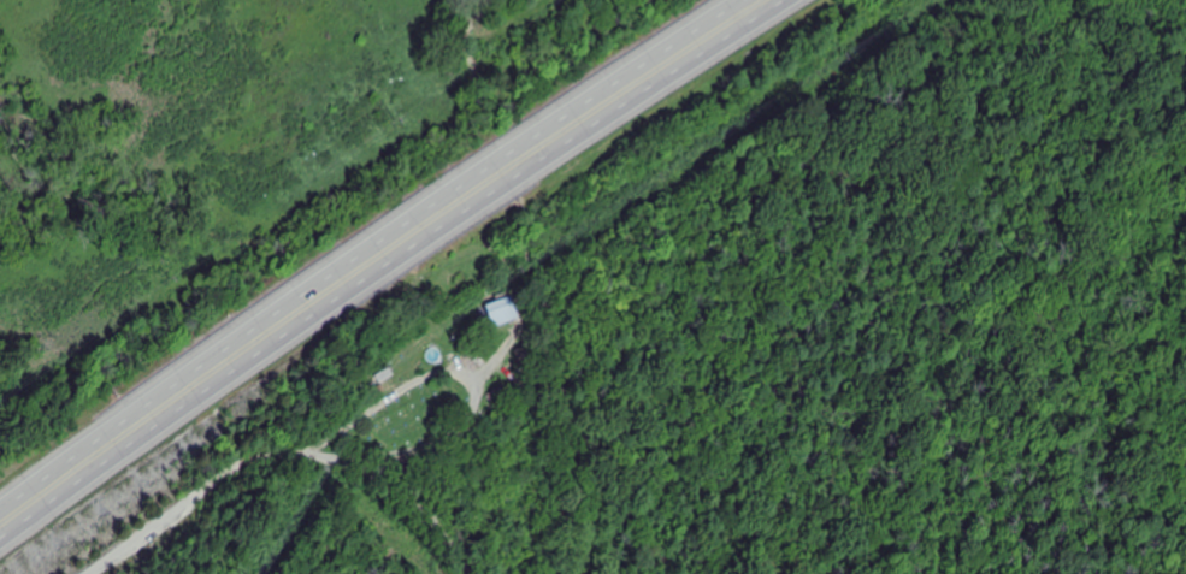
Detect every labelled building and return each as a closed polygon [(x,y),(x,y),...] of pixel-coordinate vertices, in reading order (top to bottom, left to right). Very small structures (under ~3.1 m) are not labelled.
[(484,307),(493,329),(520,318),(511,296),(484,307)]
